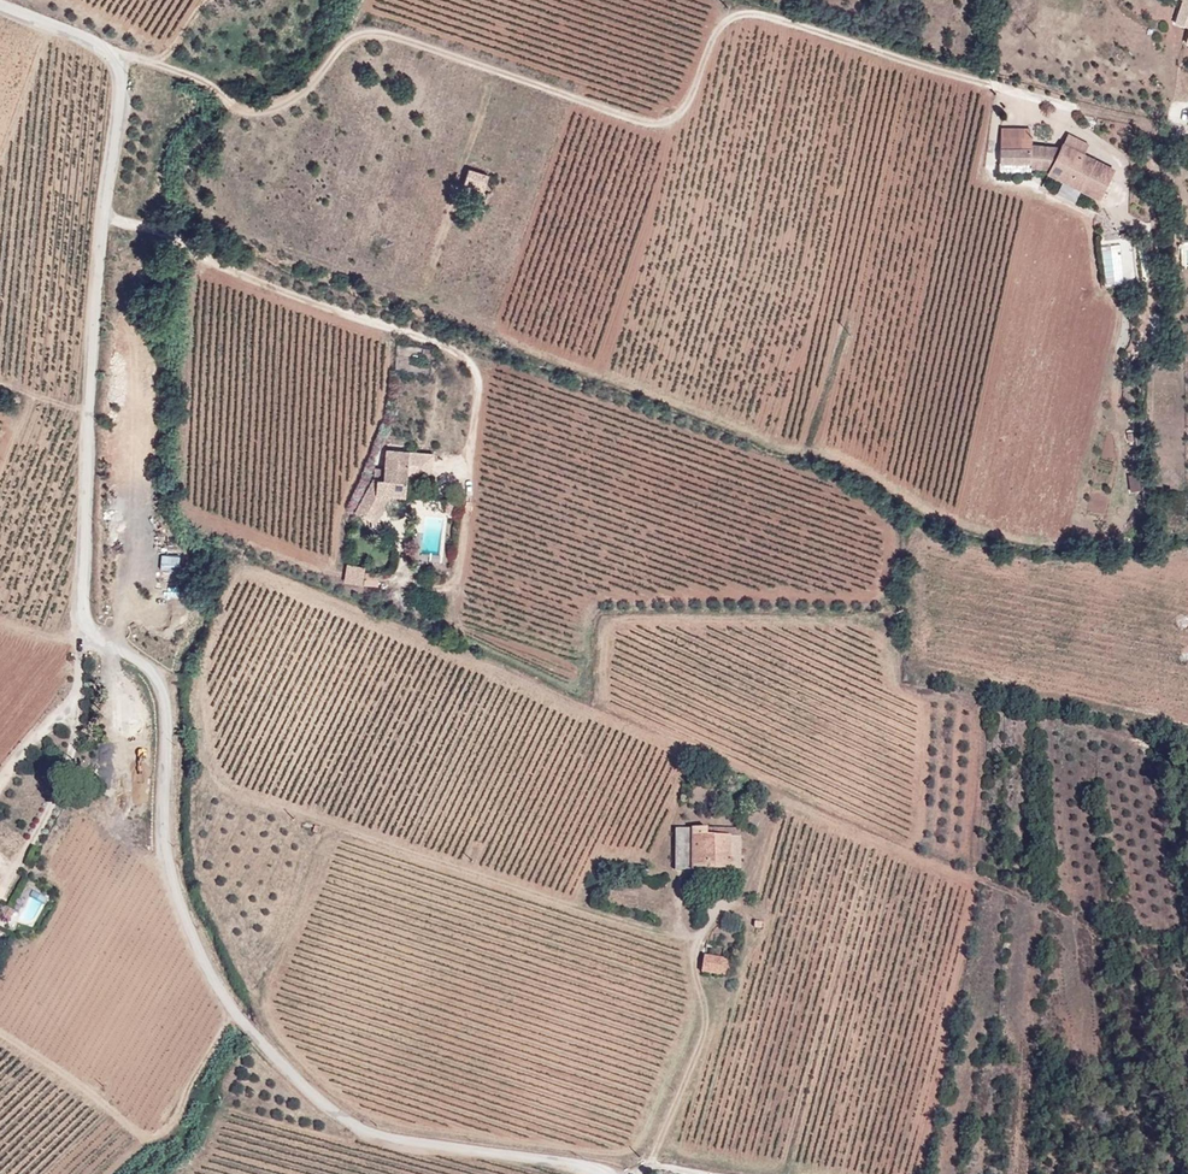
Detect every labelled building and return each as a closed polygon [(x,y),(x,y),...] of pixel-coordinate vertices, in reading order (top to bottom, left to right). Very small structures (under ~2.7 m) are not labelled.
[(1182,2),(1174,25),(1187,29),(1187,0),(1177,0),(1182,2)] [(1008,125),(1008,134),(1029,135),(1029,126),(1008,125)] [(1006,134),(1005,159),(1037,161),(1038,135),(1029,135),(1008,134),(1006,134)] [(1042,163),(1055,167),(1068,140),(1044,136),(1042,163)] [(1068,140),(1055,167),(1063,171),(1068,168),(1110,188),(1121,166),(1068,140)] [(489,173),(493,159),(472,153),(468,167),(489,173)] [(1063,171),(1055,167),(1054,171),(1107,196),(1110,188),(1068,168),(1063,171)] [(1123,239),(1102,243),(1108,281),(1125,278),(1121,252),(1125,251),(1123,239)] [(16,397),(4,393),(1,405),(13,409),(16,397)] [(375,465),(360,489),(352,500),(359,504),(368,509),(383,482),(391,483),(401,484),(406,485),(410,440),(385,438),(384,457),(383,465),(375,465)] [(375,457),(375,465),(383,465),(384,457),(375,457)] [(391,483),(383,482),(368,509),(374,513),(391,483)] [(456,490),(446,489),(444,501),(454,503),(456,490)] [(162,551),(163,570),(182,569),(181,550),(162,551)] [(1168,635),(1151,635),(1151,649),(1169,649),(1168,635)] [(738,762),(728,757),(727,769),(734,770),(737,771),(738,762)] [(732,788),(734,770),(727,769),(724,788),(732,788)] [(731,820),(699,823),(700,832),(732,829),(731,820)] [(733,855),(733,847),(732,829),(700,832),(699,823),(668,827),(671,867),(733,862),(733,855)] [(36,925),(49,891),(28,883),(15,917),(36,925)] [(0,911),(0,916),(7,921),(13,911),(3,905),(0,911)] [(691,940),(688,964),(700,966),(702,950),(703,940),(691,939),(691,940)] [(717,968),(719,952),(717,952),(702,950),(700,966),(717,968)] [(719,952),(717,968),(726,969),(728,954),(719,952)]
